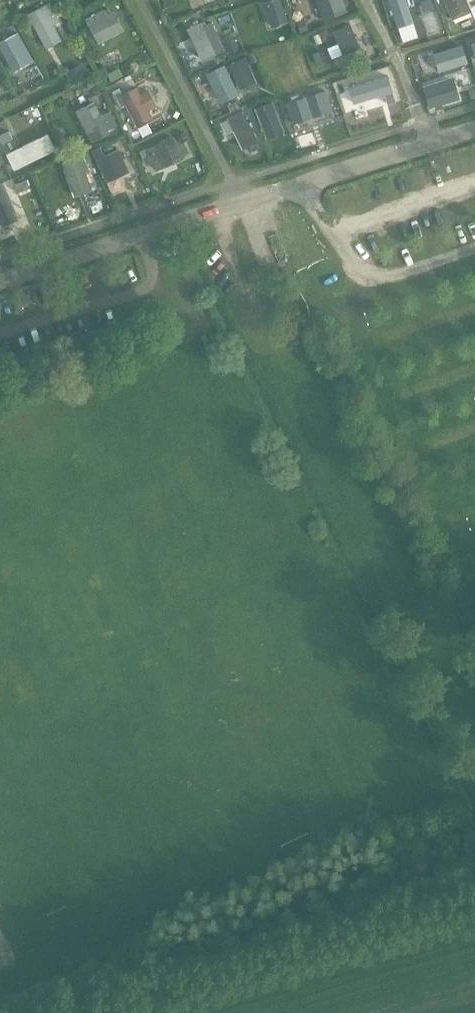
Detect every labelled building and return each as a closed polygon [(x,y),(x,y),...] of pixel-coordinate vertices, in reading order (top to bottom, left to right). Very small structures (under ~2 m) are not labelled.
[(287,20),(280,0),(270,0),(265,2),(273,25),(287,20)] [(343,7),(341,0),(315,0),(322,20),(345,12),(343,7)] [(435,0),(416,0),(415,0),(426,27),(443,20),(435,0)] [(470,9),(466,0),(446,0),(453,17),(470,9)] [(49,3),(29,13),(42,39),(46,48),(62,41),(53,22),(58,19),(49,3)] [(403,36),(418,30),(409,7),(393,13),(403,36)] [(107,13),(105,10),(87,19),(99,41),(117,32),(107,13)] [(225,17),(220,18),(218,15),(208,18),(216,41),(231,36),(225,17)] [(203,58),(216,52),(202,21),(189,28),(203,58)] [(305,21),(297,23),(300,32),(307,29),(305,21)] [(360,47),(351,25),(334,32),(344,54),(360,47)] [(16,31),(0,41),(0,46),(13,70),(32,59),(16,31)] [(234,39),(226,42),(230,52),(238,49),(234,39)] [(321,51),(313,54),(317,65),(325,62),(321,51)] [(422,75),(447,67),(442,52),(417,59),(422,75)] [(240,87),(255,81),(244,57),(230,63),(240,87)] [(80,65),(68,71),(72,78),(84,73),(80,65)] [(221,100),(236,93),(224,66),(209,73),(221,100)] [(118,69),(108,74),(112,81),(122,76),(118,69)] [(376,103),(396,97),(388,73),(368,79),(376,103)] [(460,99),(453,77),(422,86),(429,109),(436,107),(437,109),(444,107),(443,105),(460,99)] [(126,94),(123,89),(114,94),(120,106),(126,103),(137,125),(153,117),(148,109),(156,105),(148,90),(141,94),(137,87),(126,94)] [(322,119),(337,113),(327,87),(312,92),(322,119)] [(306,92),(285,100),(293,122),(310,118),(305,103),(309,101),(306,92)] [(236,100),(227,104),(230,111),(239,107),(236,100)] [(101,115),(94,102),(77,110),(91,140),(109,132),(107,129),(118,123),(112,110),(101,115)] [(267,136),(283,130),(273,102),(256,108),(267,136)] [(242,147),(257,140),(243,110),(228,117),(242,147)] [(0,135),(0,141),(2,144),(12,139),(9,131),(0,135)] [(185,132),(178,135),(181,142),(188,139),(185,132)] [(42,133),(5,150),(15,170),(52,153),(42,133)] [(156,169),(183,157),(174,136),(140,151),(146,164),(152,161),(156,169)] [(102,146),(92,149),(107,181),(130,171),(119,149),(105,155),(102,146)] [(84,155),(62,162),(74,193),(91,188),(85,172),(89,170),(84,155)] [(26,181),(15,185),(18,192),(29,188),(26,181)] [(1,224),(17,217),(4,182),(0,184),(0,221),(1,224)]
